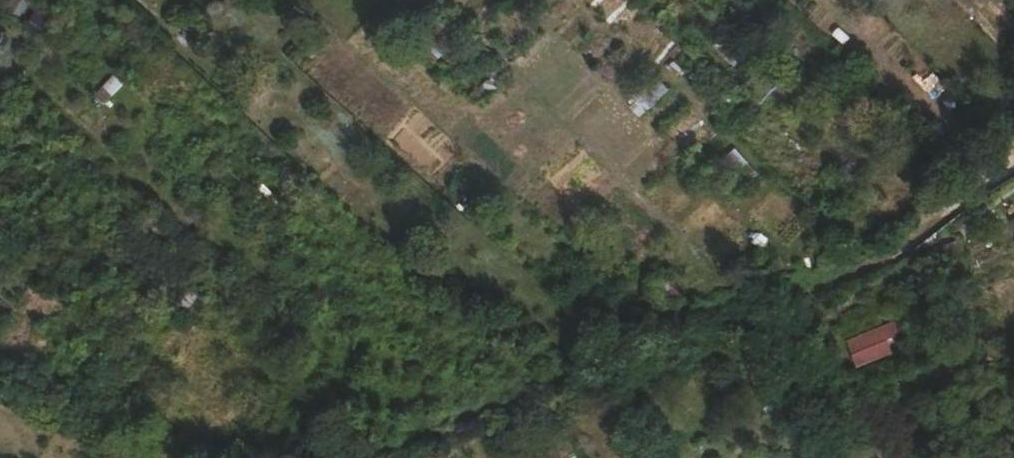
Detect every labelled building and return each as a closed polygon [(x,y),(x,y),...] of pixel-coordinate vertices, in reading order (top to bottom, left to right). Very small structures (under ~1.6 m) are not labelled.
[(870,351),(874,361),(899,351),(889,326),(870,334),(872,339),(857,345),(860,355),(870,351)]
